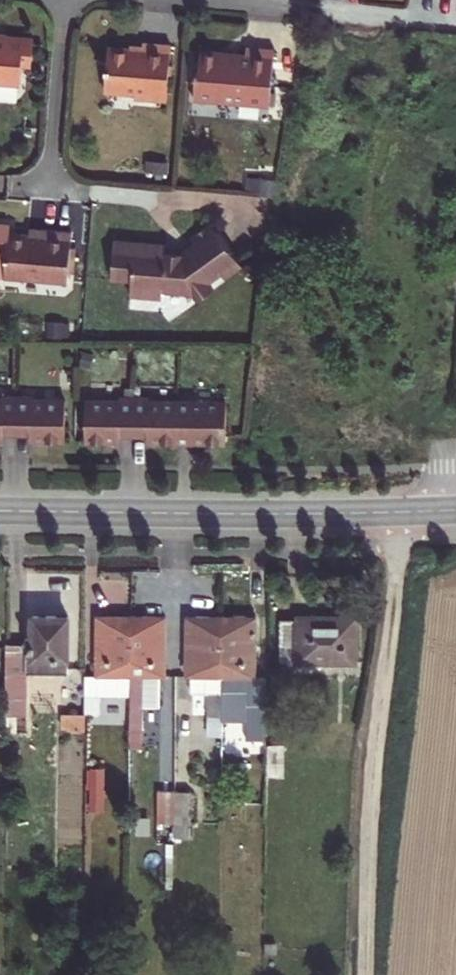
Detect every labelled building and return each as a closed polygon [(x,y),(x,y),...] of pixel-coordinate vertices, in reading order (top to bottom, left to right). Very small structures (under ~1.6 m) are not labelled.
[(20,84),(22,56),(32,57),(33,39),(5,36),(5,38),(0,38),(0,83),(20,84)] [(108,47),(104,91),(134,93),(134,97),(166,100),(171,45),(143,42),(142,50),(108,47)] [(196,70),(193,99),(238,103),(238,101),(269,103),(274,49),(246,46),(245,54),(200,50),(198,70),(196,70)] [(242,265),(211,223),(194,236),(198,241),(181,253),(181,254),(165,253),(166,244),(114,240),(111,279),(131,281),(130,295),(161,298),(162,290),(192,293),(198,300),(213,289),(208,281),(221,272),(225,277),(242,265)] [(7,233),(4,277),(67,282),(68,273),(69,262),(74,262),(75,248),(70,247),(72,233),(42,230),(41,236),(29,235),(7,233)] [(16,432),(17,395),(2,394),(2,399),(0,399),(0,439),(3,439),(3,432),(16,432)] [(17,395),(16,432),(30,433),(30,440),(65,440),(65,399),(31,399),(31,395),(17,395)] [(85,400),(85,440),(120,441),(120,434),(133,434),(134,396),(119,396),(119,400),(85,400)] [(134,396),(133,434),(147,434),(147,441),(177,441),(177,401),(148,400),(148,396),(134,396)] [(177,441),(225,442),(226,401),(177,401),(177,441)] [(67,670),(67,616),(32,616),(32,638),(25,638),(25,644),(5,644),(5,648),(5,672),(26,672),(26,670),(67,670)] [(130,675),(131,616),(96,616),(96,675),(85,675),(85,714),(100,714),(100,696),(130,696),(130,675)] [(130,715),(130,731),(141,731),(142,706),(159,706),(159,675),(164,675),(165,616),(131,616),(130,675),(130,696),(130,715)] [(221,617),(186,616),(186,675),(190,675),(220,676),(221,617)] [(255,676),(255,616),(221,616),(221,617),(220,676),(220,693),(220,716),(220,720),(246,720),(246,732),(265,732),(265,676),(255,676)] [(280,619),(279,661),(355,662),(355,617),(298,617),(298,619),(280,619)] [(5,672),(6,717),(26,717),(26,672),(5,672)] [(220,676),(190,675),(190,693),(208,693),(208,716),(220,716),(220,693),(220,676)] [(68,730),(85,730),(85,714),(61,714),(61,726),(68,726),(68,730)] [(208,716),(208,736),(220,736),(220,720),(220,716),(208,716)] [(26,734),(26,717),(6,717),(6,734),(26,734)] [(130,731),(130,748),(141,748),(141,731),(130,731)] [(267,745),(266,777),(284,777),(284,745),(267,745)] [(92,769),(92,809),(102,809),(102,769),(92,769)] [(158,790),(157,822),(175,822),(175,791),(158,790)] [(175,822),(175,836),(190,837),(190,791),(175,791),(175,822)]
